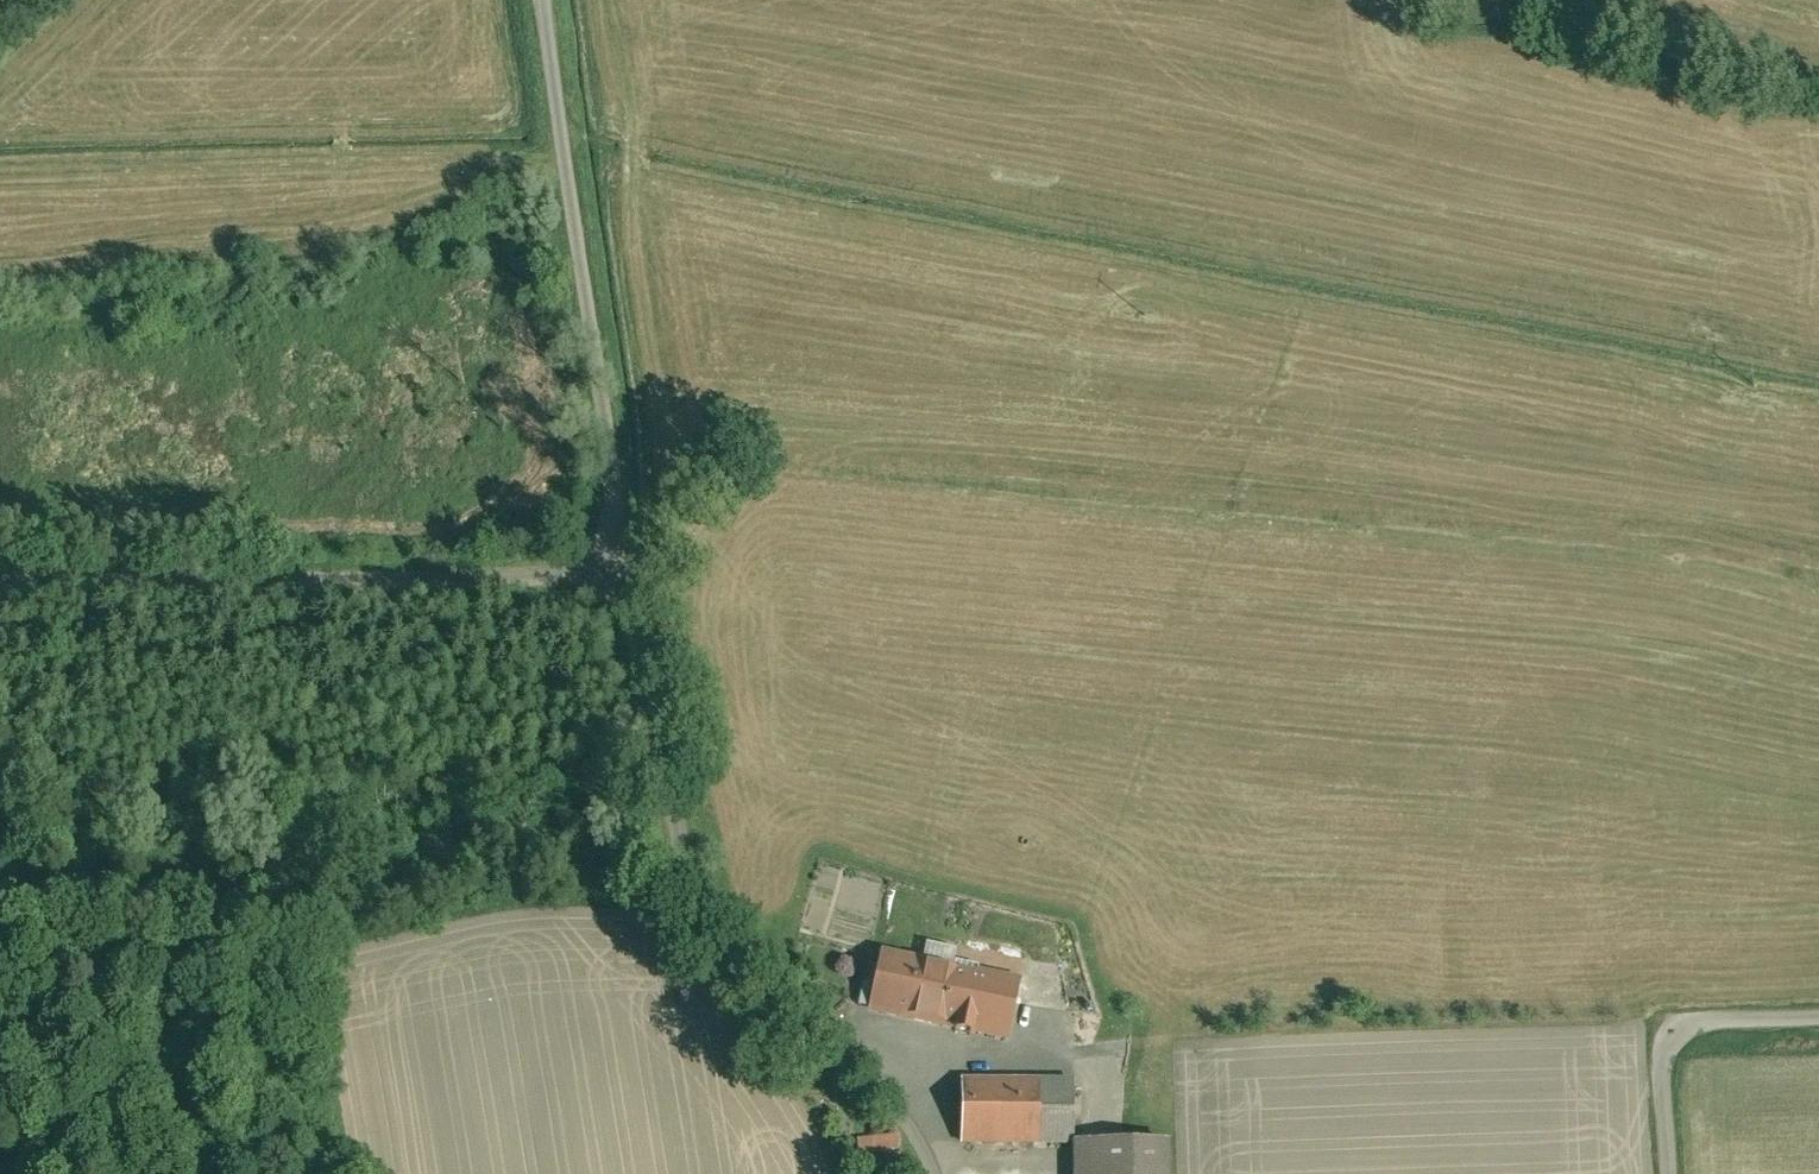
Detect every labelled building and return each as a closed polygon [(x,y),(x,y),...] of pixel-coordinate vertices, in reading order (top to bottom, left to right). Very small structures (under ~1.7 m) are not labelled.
[(1012,983),(874,955),(861,1016),(945,1033),(944,1039),(965,1044),(966,1037),(999,1044),(1012,983)] [(1066,1086),(955,1084),(953,1152),(1065,1154),(1065,1152),(1066,1086)] [(861,1141),(862,1164),(892,1162),(891,1139),(861,1141)] [(1065,1152),(1065,1154),(1064,1173),(1159,1173),(1159,1154),(1136,1153),(1065,1152)]
